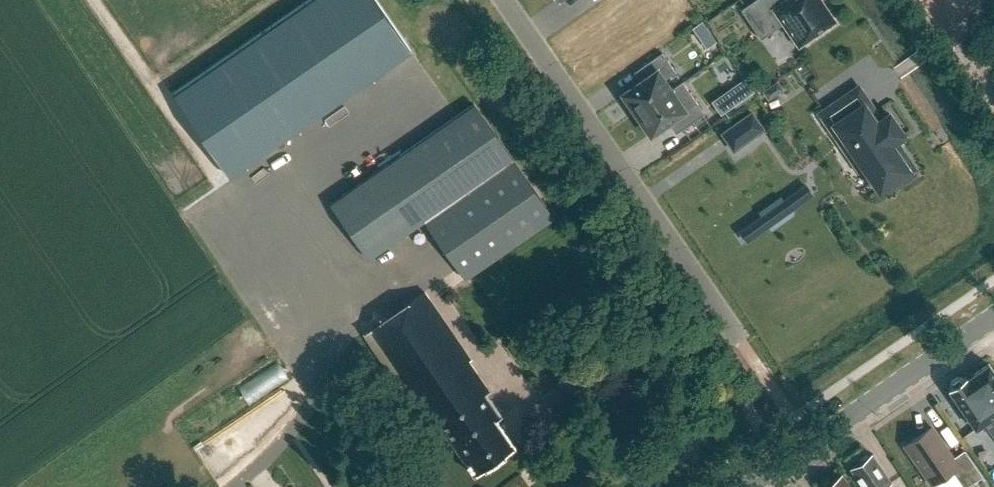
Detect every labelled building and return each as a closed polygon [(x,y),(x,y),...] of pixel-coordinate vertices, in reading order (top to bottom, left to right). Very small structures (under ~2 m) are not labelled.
[(179,88),(234,171),(416,51),(383,0),(313,0),(179,88)] [(777,0),(755,0),(741,10),(761,39),(783,24),(799,46),(836,21),(821,0),(785,0),(780,3),(777,0)] [(636,113),(670,90),(664,80),(675,72),(662,53),(640,68),(646,78),(623,94),(636,113)] [(636,113),(651,134),(674,118),(682,129),(704,114),(682,81),(670,90),(636,113)] [(860,171),(864,172),(866,170),(877,187),(883,188),(899,177),(900,179),(904,180),(913,173),(914,169),(913,168),(913,167),(895,141),(903,135),(889,114),(880,120),(858,87),(825,110),(847,143),(847,144),(846,150),(850,155),(849,156),(853,161),(860,171)] [(713,102),(722,115),(734,107),(725,93),(713,102)] [(368,259),(425,222),(464,282),(554,223),(515,163),(477,107),(331,203),(368,259)] [(752,113),(722,133),(734,150),(763,129),(752,113)] [(361,333),(427,435),(442,425),(472,471),(510,446),(492,418),(499,414),(485,392),(490,388),(427,290),(361,333)] [(993,438),(993,370),(990,365),(969,379),(967,377),(966,378),(959,376),(952,381),(952,387),(948,390),(977,431),(985,425),(993,438)] [(952,471),(963,486),(969,486),(983,477),(965,451),(953,459),(932,428),(905,447),(932,486),(952,471)] [(851,470),(863,486),(888,486),(887,486),(891,483),(872,455),(868,457),(867,456),(861,460),(862,462),(851,470)] [(842,477),(831,484),(828,482),(824,485),(824,486),(849,486),(842,477)]
